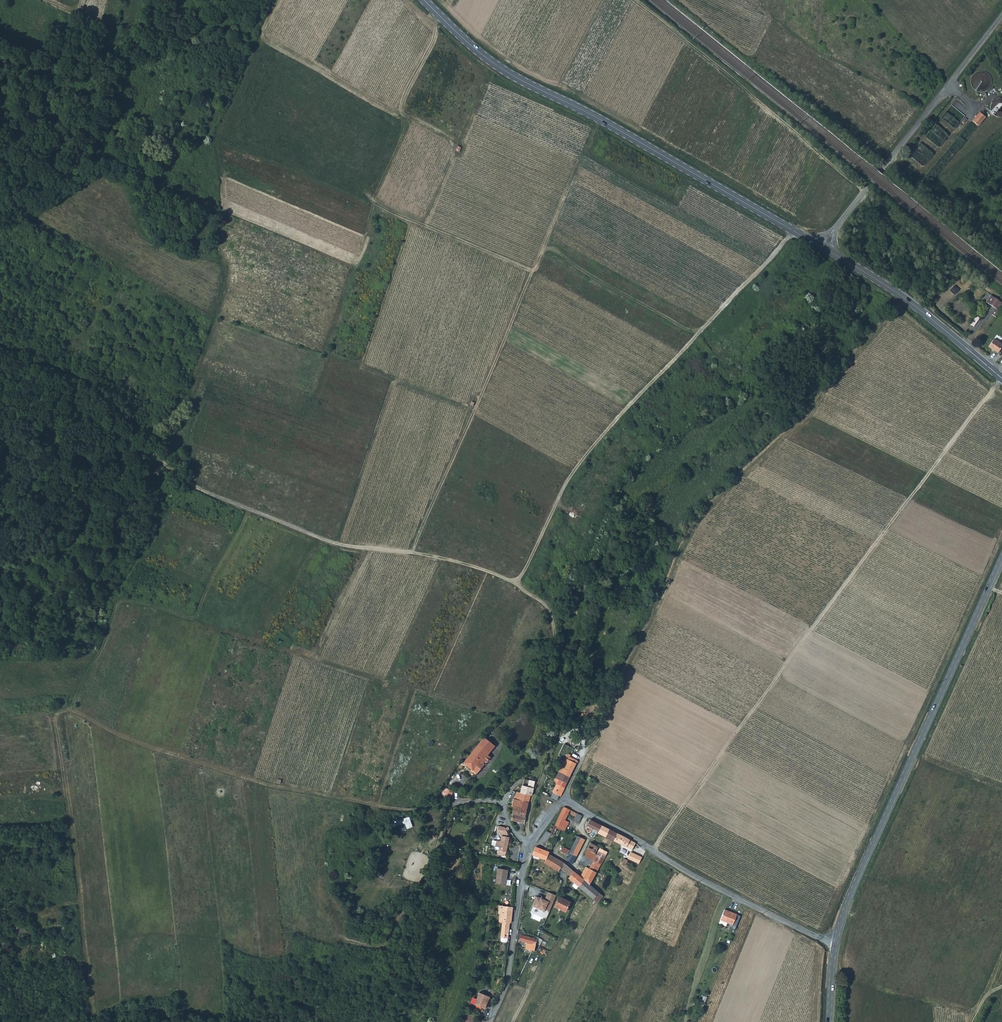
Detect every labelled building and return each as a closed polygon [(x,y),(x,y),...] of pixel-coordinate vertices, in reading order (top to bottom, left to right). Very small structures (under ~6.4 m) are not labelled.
[(994,109),(994,115),(1001,116),(1001,99),(991,98),(990,109),(994,109)] [(985,117),(980,112),(973,121),(978,125),(985,117)] [(953,285),(949,290),(954,294),(958,289),(953,285)] [(990,296),(987,302),(997,308),(998,309),(1001,303),(990,296)] [(998,309),(997,308),(993,314),(996,316),(1001,308),(1001,303),(998,309)] [(977,315),(970,325),(973,327),(979,317),(977,315)] [(986,345),(998,352),(1001,346),(1001,344),(991,337),(986,345)] [(484,738),(477,746),(485,753),(487,755),(495,746),(484,738)] [(540,751),(545,753),(550,744),(545,742),(540,751)] [(474,749),(471,754),(476,758),(479,761),(481,758),(482,757),(487,761),(490,758),(487,755),(485,753),(477,746),(474,749)] [(476,758),(471,754),(464,763),(477,773),(484,764),(479,761),(476,758)] [(561,766),(558,772),(569,777),(572,771),(576,764),(575,763),(565,758),(561,766)] [(450,778),(456,782),(461,775),(455,771),(450,778)] [(558,772),(555,778),(558,780),(566,784),(569,777),(558,772)] [(524,786),(533,788),(535,781),(523,778),(521,786),(524,786)] [(552,792),(553,792),(558,795),(560,796),(566,784),(558,780),(552,792)] [(513,801),(511,806),(513,807),(514,806),(521,808),(522,801),(528,803),(530,795),(531,795),(533,788),(524,786),(521,786),(520,793),(517,792),(514,795),(513,801)] [(443,788),(440,795),(445,796),(444,798),(447,799),(448,797),(450,798),(453,791),(443,788)] [(511,820),(523,823),(526,812),(528,803),(522,801),(521,808),(514,806),(513,807),(511,806),(513,809),(512,814),(511,814),(511,816),(511,817),(511,820)] [(552,826),(560,829),(564,831),(568,822),(565,820),(568,813),(575,817),(576,813),(563,807),(554,823),(552,826)] [(397,821),(399,826),(404,824),(407,830),(414,827),(411,820),(409,821),(407,817),(397,821)] [(601,825),(594,822),(591,828),(592,829),(598,831),(601,825)] [(499,825),(497,833),(503,834),(502,841),(498,840),(496,846),(500,847),(498,855),(506,856),(507,852),(508,852),(511,837),(510,836),(510,834),(508,831),(510,830),(508,827),(506,828),(505,827),(499,825)] [(550,833),(544,846),(550,849),(551,849),(553,845),(556,838),(560,829),(552,826),(550,825),(545,831),(550,833)] [(598,831),(597,833),(605,837),(608,829),(601,825),(598,831)] [(608,829),(605,837),(613,840),(616,833),(608,829)] [(537,843),(544,846),(550,833),(545,831),(540,838),(537,843)] [(616,833),(613,840),(631,849),(634,843),(632,841),(623,836),(616,833)] [(574,842),(568,853),(575,856),(581,844),(583,839),(574,835),(573,837),(576,838),(574,842)] [(590,842),(586,848),(594,853),(595,851),(595,850),(597,847),(590,842)] [(535,847),(532,855),(534,856),(545,860),(543,863),(558,872),(560,869),(560,868),(563,863),(560,861),(548,854),(549,853),(540,849),(535,847)] [(606,851),(597,847),(595,850),(595,851),(597,852),(598,851),(604,855),(606,851)] [(582,856),(586,857),(592,861),(596,854),(594,853),(586,848),(582,856)] [(592,861),(599,865),(604,855),(598,851),(597,852),(596,854),(592,861)] [(641,858),(630,852),(627,859),(638,864),(641,858)] [(568,853),(565,859),(571,864),(575,856),(568,853)] [(590,865),(588,868),(595,872),(599,865),(592,861),(586,857),(584,860),(587,862),(586,863),(590,865)] [(572,870),(563,863),(560,868),(560,869),(569,876),(574,871),(572,870)] [(497,876),(496,884),(507,885),(509,869),(502,869),(498,868),(498,870),(497,876)] [(588,868),(583,879),(589,884),(595,872),(588,868)] [(569,876),(568,878),(580,889),(593,899),(598,892),(589,884),(583,879),(574,871),(569,876)] [(557,896),(550,892),(547,898),(543,896),(542,897),(538,895),(534,905),(547,911),(548,909),(551,910),(557,896)] [(593,899),(597,902),(599,900),(602,896),(598,892),(593,899)] [(561,896),(557,906),(568,912),(572,902),(561,896)] [(513,914),(514,906),(501,904),(500,912),(502,912),(501,921),(504,921),(503,933),(502,936),(509,936),(510,922),(512,922),(513,914)] [(721,919),(724,921),(729,910),(725,909),(721,919)] [(729,910),(724,921),(733,924),(737,914),(729,910)] [(532,951),(533,951),(535,946),(536,944),(539,939),(525,936),(526,934),(526,932),(519,930),(518,939),(520,940),(524,941),(524,942),(530,944),(530,943),(534,944),(532,951)] [(491,997),(481,992),(476,1004),(486,1009),(491,997)]
